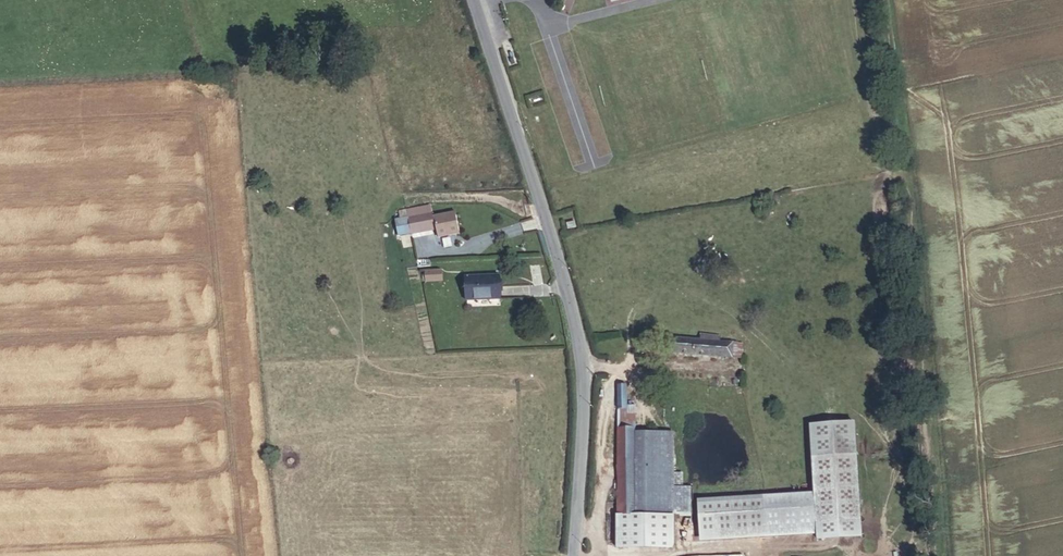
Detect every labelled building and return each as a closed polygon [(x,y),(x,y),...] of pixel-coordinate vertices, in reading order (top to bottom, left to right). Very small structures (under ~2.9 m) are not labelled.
[(614,9),(650,0),(612,0),(614,9)] [(409,218),(397,220),(400,238),(440,231),(441,239),(462,236),(458,210),(433,213),(432,206),(408,209),(409,218)] [(445,283),(445,271),(426,271),(426,283),(445,283)] [(472,304),(507,302),(506,279),(470,280),(472,304)] [(739,356),(740,339),(674,337),(673,353),(739,356)] [(750,339),(740,339),(739,356),(750,356),(750,339)] [(640,402),(628,401),(628,408),(621,407),(621,415),(640,415),(640,402)] [(639,426),(640,415),(621,415),(621,425),(639,426)] [(640,513),(639,426),(621,425),(623,513),(640,513)] [(679,426),(639,426),(640,513),(678,513),(679,513),(679,484),(679,426)] [(822,457),(826,522),(870,519),(866,454),(822,457)] [(697,484),(679,484),(679,513),(699,512),(697,484)] [(707,499),(709,529),(776,525),(825,522),(823,492),(774,495),(707,499)] [(620,513),(621,545),(678,545),(678,513),(640,513),(623,513),(620,513)]
